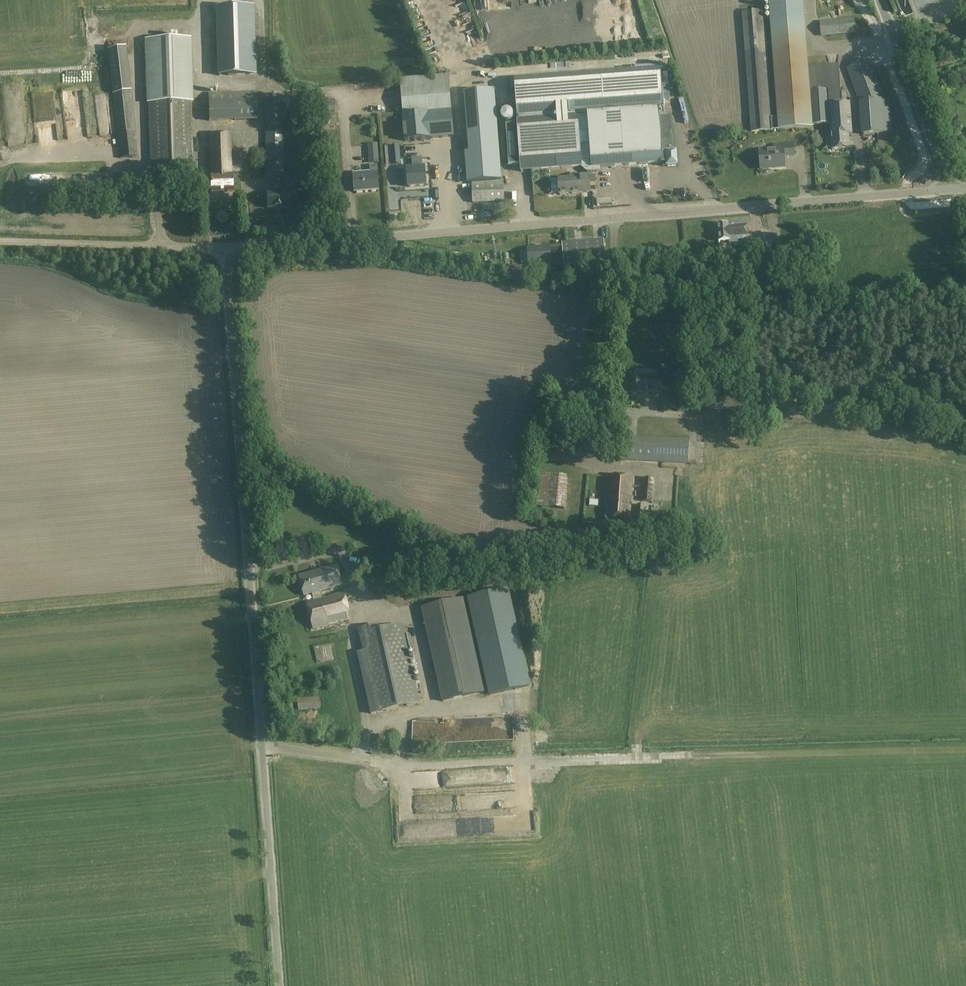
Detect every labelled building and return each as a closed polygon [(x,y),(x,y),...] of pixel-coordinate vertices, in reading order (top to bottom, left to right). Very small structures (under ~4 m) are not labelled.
[(742,11),(751,132),(756,131),(774,130),(773,128),(780,127),(780,129),(795,128),(812,127),(812,124),(830,123),(830,126),(831,126),(831,134),(830,135),(830,136),(825,136),(826,148),(831,148),(831,149),(849,148),(848,134),(853,134),(850,103),(842,104),(839,64),(807,67),(802,0),(771,0),(778,100),(779,115),(772,116),(771,100),(768,58),(766,35),(765,10),(742,11)] [(253,6),(217,7),(219,75),(255,74),(253,6)] [(855,17),(821,21),(822,35),(857,32),(855,17)] [(191,35),(148,36),(151,163),(172,162),(172,171),(194,170),(191,35)] [(432,37),(422,42),(425,49),(435,44),(432,37)] [(135,131),(128,56),(127,47),(109,49),(117,133),(135,131)] [(870,59),(848,67),(860,101),(859,101),(861,135),(892,132),(890,99),(885,99),(870,59)] [(661,67),(514,77),(517,115),(659,105),(664,104),(663,100),(662,86),(661,67)] [(405,134),(406,134),(420,133),(428,132),(429,139),(455,137),(452,111),(448,75),(400,79),(405,134)] [(662,86),(663,100),(670,100),(669,86),(662,86)] [(465,152),(467,183),(502,181),(495,90),(464,92),(469,152),(465,152)] [(257,92),(208,93),(209,121),(258,120),(257,92)] [(284,177),(283,113),(282,99),(264,99),(266,178),(284,177)] [(38,141),(54,140),(51,100),(35,102),(38,141)] [(517,124),(505,125),(508,165),(520,164),(520,172),(581,167),(587,172),(601,171),(600,166),(666,161),(667,167),(679,166),(678,150),(675,150),(672,115),(660,115),(659,105),(517,115),(517,119),(517,124)] [(138,156),(135,131),(117,133),(120,159),(138,156)] [(231,132),(211,133),(212,175),(211,175),(211,190),(233,190),(232,175),(232,174),(231,132)] [(420,133),(406,134),(408,160),(412,160),(413,168),(407,169),(409,187),(426,185),(425,167),(423,168),(420,133)] [(775,150),(760,151),(761,166),(775,165),(775,167),(784,166),(784,157),(795,156),(794,143),(775,144),(775,150)] [(16,159),(17,144),(8,144),(7,159),(16,159)] [(378,160),(377,144),(367,144),(368,160),(378,160)] [(69,151),(51,148),(50,157),(67,160),(69,151)] [(369,173),(354,174),(356,191),(378,189),(376,166),(369,166),(369,173)] [(589,174),(571,176),(571,178),(559,179),(560,193),(590,191),(589,174)] [(306,180),(294,181),(291,181),(291,191),(307,190),(307,180),(306,180)] [(474,184),(472,184),(473,203),(504,202),(503,183),(474,184)] [(289,192),(267,192),(267,208),(289,207),(289,192)] [(728,223),(718,224),(719,242),(730,241),(730,240),(748,238),(746,222),(728,224),(728,223)] [(563,245),(550,246),(528,248),(529,264),(550,263),(551,271),(566,270),(566,269),(606,266),(604,239),(563,243),(563,245)] [(756,254),(756,247),(746,248),(747,260),(757,259),(756,254)] [(638,378),(637,392),(671,393),(671,390),(661,389),(661,378),(654,377),(654,378),(638,378)] [(708,394),(708,409),(748,410),(748,395),(708,394)] [(812,399),(812,409),(835,410),(835,400),(812,399)] [(622,436),(621,460),(688,464),(690,439),(622,436)] [(660,479),(676,480),(676,485),(688,485),(688,474),(660,473),(660,479)] [(541,474),(538,507),(565,510),(567,477),(541,474)] [(607,503),(607,504),(606,518),(607,520),(613,520),(615,517),(629,518),(632,478),(611,476),(609,503),(607,503)] [(644,478),(642,501),(652,502),(654,479),(644,478)] [(637,505),(636,517),(645,518),(645,506),(637,505)] [(320,594),(322,594),(321,591),(343,585),(337,565),(299,576),(305,595),(313,593),(313,596),(316,596),(318,595),(320,594)] [(507,589),(468,597),(490,695),(529,686),(507,589)] [(313,596),(315,601),(307,603),(314,629),(329,625),(329,623),(351,619),(344,593),(323,599),(322,594),(320,594),(318,595),(316,596),(313,596)] [(462,599),(422,608),(443,701),(483,693),(462,599)] [(374,626),(358,629),(363,651),(357,652),(370,714),(418,704),(401,625),(375,631),(374,626)] [(298,698),(299,710),(321,708),(320,697),(298,698)] [(410,784),(450,783),(450,768),(410,770),(410,784)] [(505,793),(488,793),(487,805),(505,806),(505,793)]
